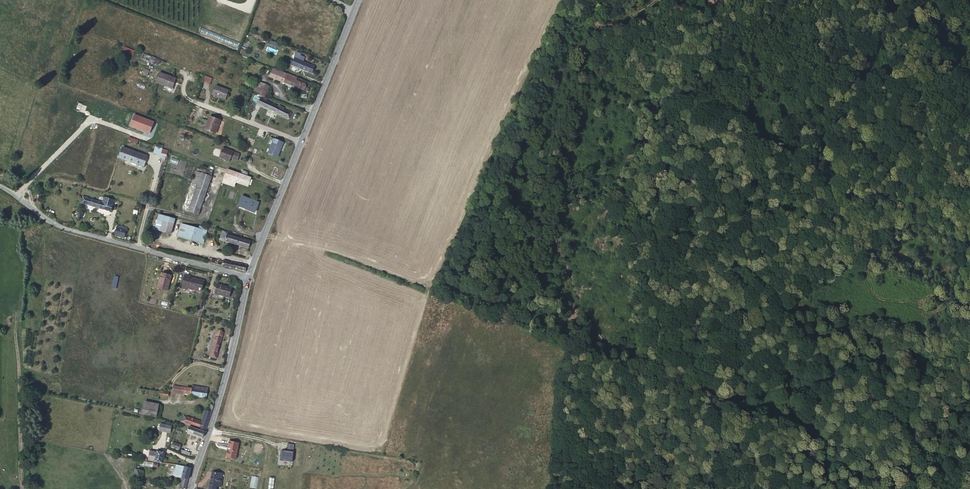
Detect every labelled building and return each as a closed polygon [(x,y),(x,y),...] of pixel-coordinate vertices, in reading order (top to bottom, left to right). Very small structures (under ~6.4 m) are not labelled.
[(134,54),(135,49),(124,46),(122,52),(134,54)] [(291,53),(288,61),(291,62),(297,65),(298,63),(299,61),(296,60),(297,58),(295,57),(296,55),(291,53)] [(309,67),(298,63),(297,65),(291,62),(290,66),(307,73),(309,67)] [(289,78),(275,72),(272,80),(285,86),(288,79),(289,79),(289,78)] [(178,82),(161,76),(157,86),(174,93),(178,82)] [(289,79),(288,79),(285,86),(306,94),(308,89),(296,84),(297,82),(289,79)] [(213,84),(207,81),(204,89),(211,91),(213,84)] [(254,97),(266,101),(270,90),(258,86),(254,97)] [(231,96),(217,91),(214,100),(228,105),(231,96)] [(262,105),(260,111),(291,123),(293,117),(287,115),(288,112),(282,110),(281,112),(262,105)] [(153,121),(135,115),(131,126),(149,133),(153,121)] [(211,122),(206,135),(217,139),(222,125),(211,122)] [(285,147),(276,144),(270,158),(280,162),(285,147)] [(168,154),(156,150),(154,156),(166,160),(168,154)] [(122,156),(121,156),(119,161),(144,170),(148,160),(124,152),(122,156)] [(242,160),(225,153),(221,163),(232,167),(233,164),(240,166),(242,160)] [(193,187),(198,189),(208,193),(214,177),(204,173),(202,178),(197,176),(193,187)] [(253,184),(228,175),(226,180),(251,189),(253,184)] [(200,218),(208,193),(198,189),(189,214),(200,218)] [(91,200),(90,208),(114,214),(117,202),(109,200),(108,204),(91,200)] [(244,200),(239,210),(256,217),(261,207),(244,200)] [(177,223),(162,219),(158,233),(173,238),(177,223)] [(201,233),(185,228),(182,240),(198,244),(201,233)] [(228,238),(227,242),(226,244),(250,251),(252,245),(241,242),(241,239),(236,238),(236,240),(228,238)] [(246,272),(247,265),(216,257),(216,259),(209,257),(207,262),(246,272)] [(172,279),(161,276),(157,292),(168,294),(172,279)] [(207,283),(188,278),(185,288),(204,294),(207,283)] [(235,292),(221,288),(217,302),(225,305),(227,299),(232,301),(235,292)] [(216,339),(224,341),(226,335),(218,333),(216,339)] [(212,360),(220,362),(224,341),(216,339),(212,360)] [(210,401),(211,394),(208,394),(208,390),(197,388),(196,392),(188,391),(187,397),(210,401)] [(187,397),(188,391),(175,389),(174,396),(187,397)] [(157,406),(142,404),(141,414),(155,417),(157,406)] [(201,431),(209,409),(204,408),(202,416),(197,414),(195,422),(176,418),(174,424),(201,431)] [(161,436),(163,429),(155,426),(153,433),(161,436)] [(240,442),(227,439),(224,456),(237,458),(240,442)] [(173,441),(170,446),(179,450),(181,444),(173,441)] [(295,442),(288,441),(288,444),(280,444),(278,460),(293,461),(295,442)] [(146,464),(148,454),(141,453),(139,463),(146,464)] [(146,464),(157,466),(159,456),(148,454),(146,464)] [(177,488),(183,488),(187,472),(178,471),(176,482),(178,482),(177,488)] [(138,473),(131,472),(129,483),(136,484),(138,473)] [(214,487),(218,487),(219,474),(208,473),(207,488),(213,488),(214,487)]
